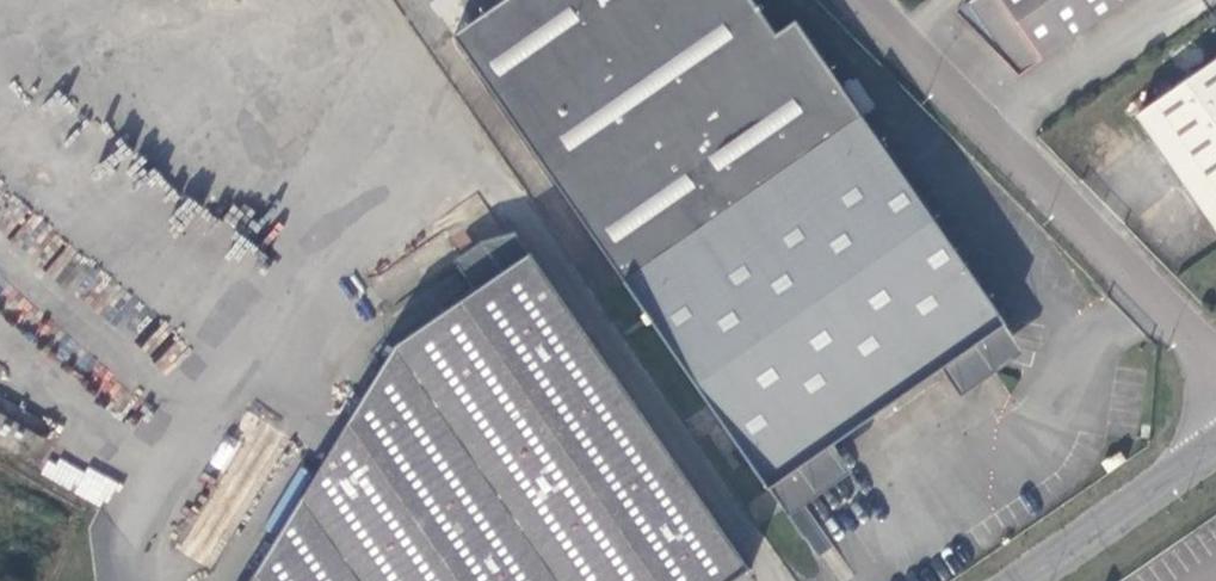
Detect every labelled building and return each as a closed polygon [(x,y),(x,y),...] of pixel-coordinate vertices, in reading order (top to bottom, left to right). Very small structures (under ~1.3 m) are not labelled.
[(499,101),(771,489),(1008,326),(799,21),(769,40),(744,0),(502,0),(452,34),(499,101)] [(1021,71),(1123,0),(964,0),(959,4),(960,18),(984,42),(989,37),(1012,70),(1021,71)] [(1138,114),(1215,225),(1215,60),(1138,114)] [(750,565),(530,253),(396,345),(298,502),(250,580),(727,580),(750,565)] [(1108,471),(1125,459),(1120,451),(1108,459),(1108,457),(1102,461),(1108,471)] [(116,483),(55,455),(45,478),(106,506),(116,483)] [(181,547),(203,559),(238,500),(216,487),(181,547)] [(789,516),(819,552),(830,543),(800,507),(789,516)]
